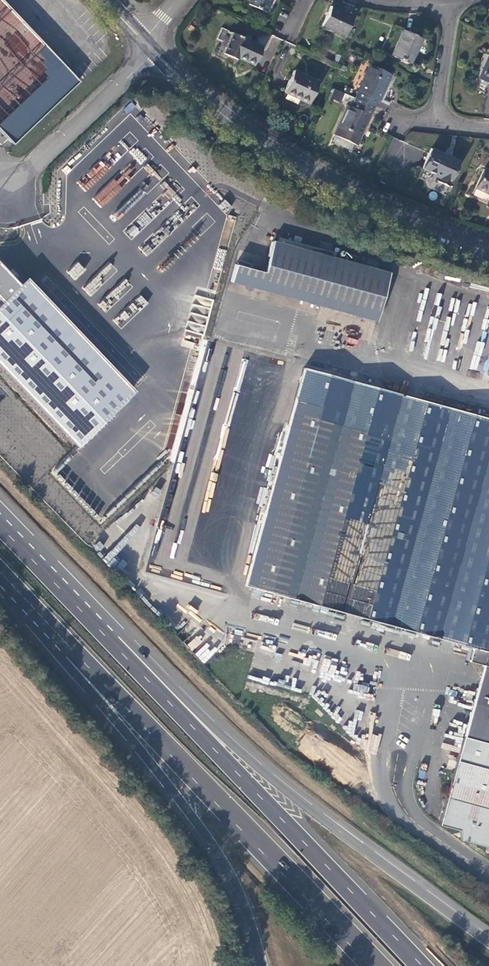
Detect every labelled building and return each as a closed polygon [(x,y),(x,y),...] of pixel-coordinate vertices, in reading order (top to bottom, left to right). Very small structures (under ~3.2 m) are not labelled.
[(12,144),(78,82),(0,0),(0,131),(12,144)] [(247,4),(265,13),(271,0),(250,0),(247,4)] [(330,6),(321,25),(344,36),(353,16),(330,6)] [(403,30),(391,55),(410,64),(421,39),(403,30)] [(232,33),(223,53),(236,60),(237,57),(253,65),(262,47),(232,33)] [(488,52),(477,79),(488,84),(488,52)] [(358,91),(355,98),(374,107),(377,99),(379,100),(385,86),(384,85),(389,74),(370,65),(361,83),(364,84),(360,92),(358,91)] [(293,70),(283,92),(309,103),(318,82),(293,70)] [(331,98),(340,102),(344,92),(335,89),(331,98)] [(346,105),(332,135),(334,135),(353,144),(355,145),(374,107),(355,98),(350,107),(346,105)] [(331,142),(350,151),(353,144),(334,135),(331,142)] [(430,149),(422,169),(439,177),(437,181),(448,186),(459,161),(430,149)] [(474,188),(488,195),(488,172),(483,169),(474,188)] [(247,186),(256,192),(260,186),(250,180),(247,186)] [(101,207),(114,195),(106,187),(93,199),(101,207)] [(277,242),(331,257),(332,252),(278,237),(277,242)] [(230,282),(376,321),(389,272),(331,257),(277,242),(272,241),(264,272),(234,264),(230,282)] [(67,272),(75,280),(86,270),(78,261),(67,272)] [(303,368),(244,586),(472,648),(469,662),(482,665),(439,825),(459,830),(461,840),(488,848),(488,419),(303,368)] [(406,759),(394,756),(391,767),(403,771),(406,759)]
